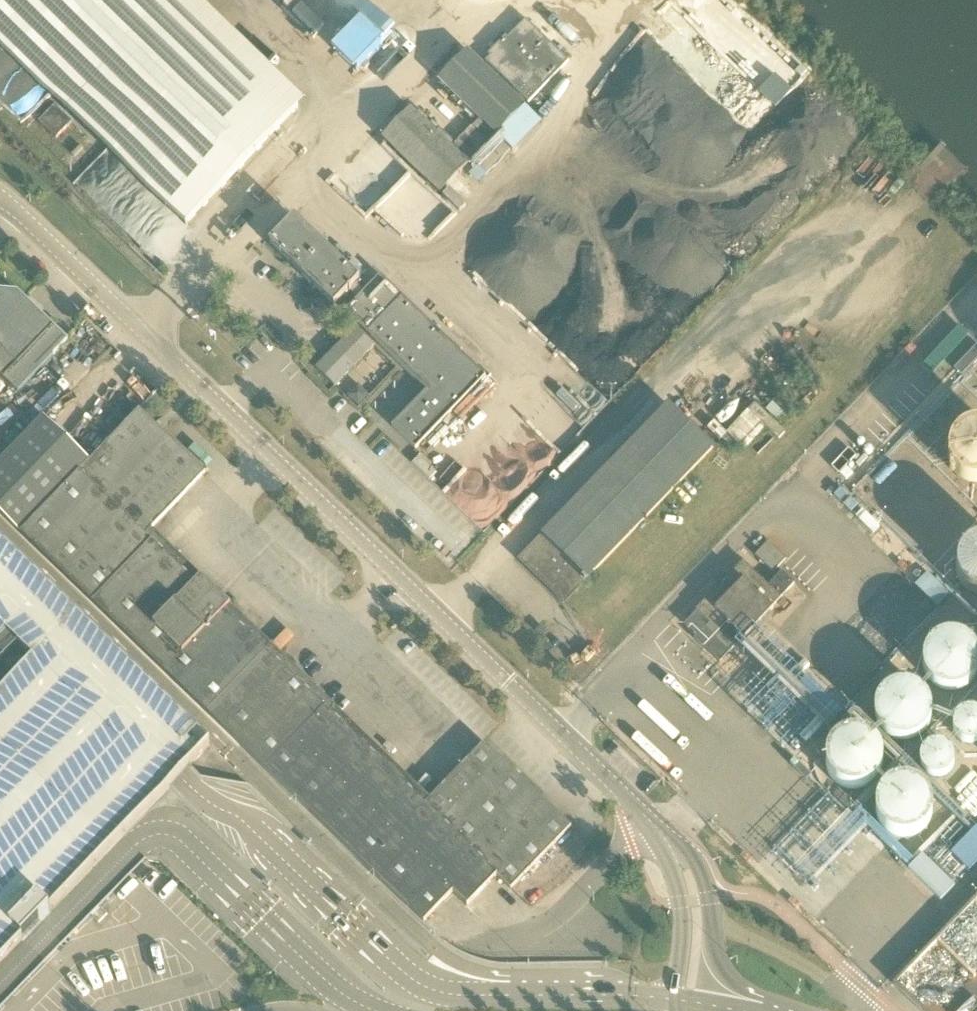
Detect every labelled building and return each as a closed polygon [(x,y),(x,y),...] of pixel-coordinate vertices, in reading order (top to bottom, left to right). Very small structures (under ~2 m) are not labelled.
[(305,102),(199,0),(0,0),(0,44),(187,225),(298,109),(305,102)] [(328,28),(315,16),(318,13),(310,5),(307,8),(299,0),(294,0),(286,8),(286,9),(284,12),(291,19),(294,16),(317,39),(328,28)] [(505,36),(488,54),(491,57),(487,62),(530,102),(568,61),(525,21),(508,39),(505,36)] [(497,136),(525,107),(467,51),(439,80),(479,119),(460,139),(459,137),(455,142),(450,146),(417,114),(411,109),(383,138),(441,194),(469,165),(478,156),(497,136)] [(39,122),(57,139),(73,122),(55,105),(39,122)] [(428,389),(426,391),(392,426),(416,449),(485,377),(402,296),(380,275),(364,292),(355,284),(359,280),(294,218),(269,244),(334,307),(348,292),(350,293),(351,292),(358,299),(345,312),(367,333),(415,380),(417,378),(428,389)] [(26,299),(18,291),(0,290),(0,376),(18,393),(69,340),(26,299)] [(374,346),(356,329),(317,368),(335,386),(374,346)] [(366,385),(350,392),(357,406),(372,398),(366,385)] [(564,447),(584,425),(549,394),(533,411),(539,417),(545,410),(555,419),(545,430),(564,447)] [(669,406),(520,560),(564,603),(713,448),(669,406)] [(86,596),(146,535),(206,473),(154,423),(140,409),(90,461),(21,533),(86,596)] [(90,461),(44,416),(0,462),(0,514),(20,533),(21,533),(90,461)] [(949,461),(950,464),(952,469),(957,476),(965,481),(974,483),(976,483),(976,425),(970,426),(961,430),(955,435),(952,439),(950,443),(949,448),(948,454),(949,461)] [(156,664),(221,596),(200,576),(195,582),(146,535),(86,596),(156,664)] [(957,572),(959,578),(962,584),(966,589),(973,593),(976,595),(976,541),(971,543),(965,548),(960,556),(957,564),(957,572)] [(18,942),(25,948),(52,920),(46,914),(123,836),(170,787),(171,787),(172,786),(179,778),(189,768),(190,767),(190,766),(192,765),(210,746),(198,734),(0,543),(0,960),(18,942)] [(756,556),(773,572),(786,559),(768,543),(756,556)] [(782,572),(770,585),(744,561),(696,611),(697,612),(685,625),(705,645),(703,647),(720,663),(744,638),(745,639),(774,609),(772,608),(782,597),(795,584),(782,572)] [(938,604),(953,588),(929,567),(915,583),(938,604)] [(226,731),(285,669),(225,611),(230,605),(221,596),(156,664),(226,731)] [(724,689),(793,757),(846,705),(767,627),(748,646),(759,657),(750,666),(759,676),(746,689),(735,678),(724,689)] [(939,689),(944,690),(950,691),(955,691),(961,690),(966,687),(971,684),(975,679),(976,675),(976,651),(976,648),(972,643),(968,640),(963,637),(959,635),(953,634),(947,635),(942,636),(936,639),(932,642),(928,646),(926,651),(924,656),(923,661),(923,667),(925,673),(927,678),(931,682),(935,686),(939,689)] [(295,798),(355,737),(285,669),(226,731),(295,798)] [(880,729),(883,733),(887,736),(892,739),(897,740),(903,741),(909,740),(915,739),(919,736),(923,733),(927,729),(929,724),(931,718),(932,713),(931,707),(930,701),(927,696),(924,692),(920,689),(915,686),(909,685),(903,684),(898,684),(892,686),(887,689),(883,692),(880,696),(877,701),(875,706),(875,712),(875,718),(877,724),(880,729)] [(963,742),(966,744),(969,744),(972,744),(976,743),(976,742),(976,711),(974,710),(971,710),(968,710),(964,711),(961,712),(958,714),(956,717),(954,720),(953,723),(953,726),(953,729),(954,733),(955,736),(958,739),(960,741),(963,742)] [(831,778),(835,782),(839,785),(844,788),(849,790),(855,790),(861,789),(866,787),(871,785),(875,781),(878,777),(881,772),(882,767),(883,761),(882,755),(880,750),(877,745),(874,741),(870,738),(865,735),(860,734),(854,733),(848,734),(842,736),(838,739),(834,742),(831,746),(828,751),(826,756),(826,762),(827,768),(829,774),(831,778)] [(571,827),(484,743),(484,742),(424,804),(355,737),(295,798),(310,812),(364,865),(394,835),(425,804),(497,875),(497,876),(511,890),(571,827)] [(923,770),(925,773),(928,775),(931,776),(934,777),(937,778),(941,777),(944,776),(947,775),(949,773),(951,770),(953,767),(954,764),(954,761),(954,757),(953,754),(952,751),(950,748),(947,746),(944,745),(941,744),(937,743),(934,744),(931,745),(928,746),(925,748),(923,751),(922,754),(921,757),(920,760),(921,764),(922,767),(923,770)] [(881,826),(884,830),(888,833),(893,836),(899,837),(905,838),(910,837),(916,835),(921,832),(924,829),(928,825),(930,820),(932,815),(932,809),(932,803),(930,797),(927,793),(924,789),(920,785),(915,783),(909,781),(903,781),(897,782),(892,783),(887,786),(883,790),(880,794),(878,799),(876,804),(875,810),(876,816),(878,821),(881,826)] [(467,906),(497,876),(497,875),(425,804),(394,835),(453,892),(467,906)] [(968,871),(976,862),(976,828),(951,854),(968,871)] [(424,922),(453,892),(394,835),(364,865),(424,922)] [(941,900),(955,886),(922,855),(908,869),(941,900)]
